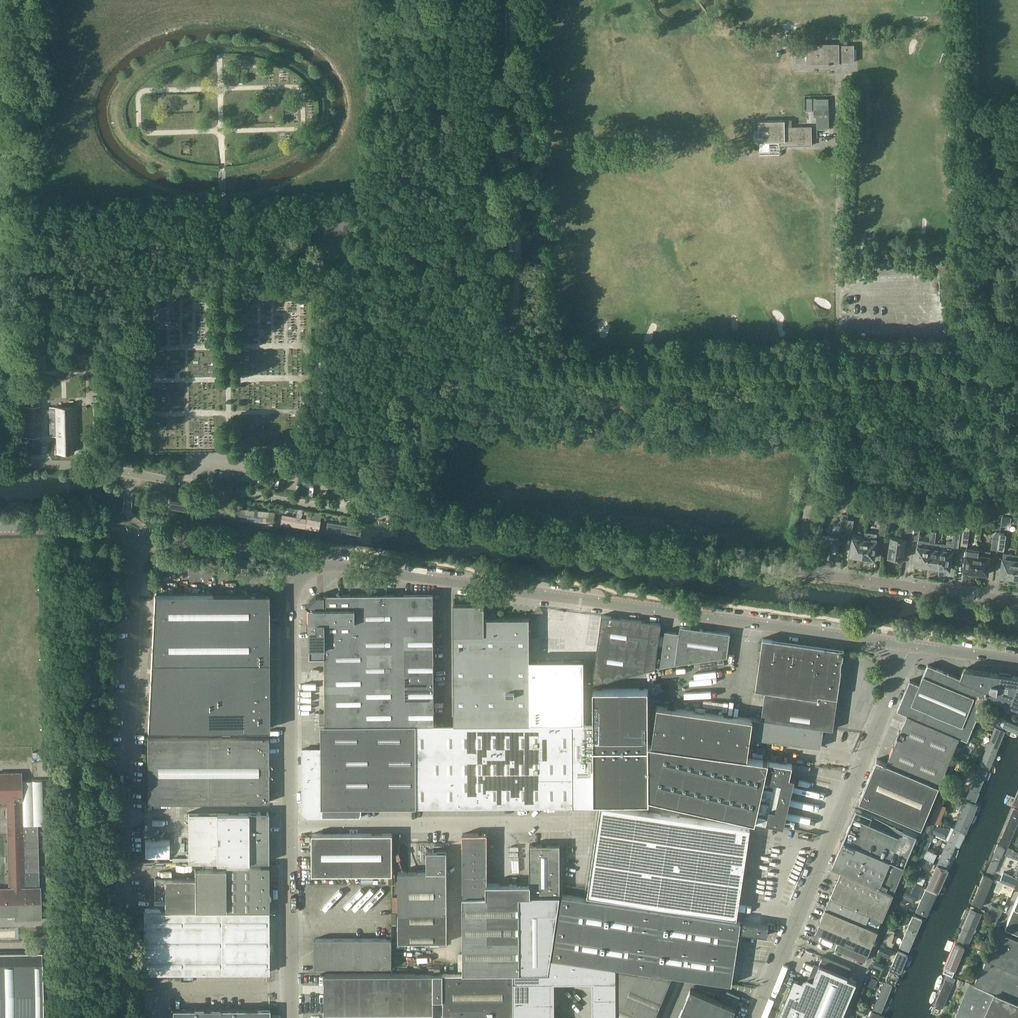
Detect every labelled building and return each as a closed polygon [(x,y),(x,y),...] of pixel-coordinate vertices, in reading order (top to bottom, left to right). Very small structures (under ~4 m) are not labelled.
[(854,62),(854,45),(839,45),(839,43),(806,43),(806,45),(796,45),(796,63),(807,63),(839,63),(839,62),(854,62)] [(816,110),(817,128),(830,128),(829,98),(807,98),(807,110),(816,110)] [(812,144),(811,126),(792,127),(792,120),(759,121),(759,141),(780,141),(780,145),(812,144)] [(39,436),(38,407),(22,407),(22,436),(29,436),(39,436)] [(76,443),(76,407),(49,407),(50,436),(57,436),(57,453),(73,452),(73,443),(76,443)] [(175,499),(173,508),(203,513),(204,503),(175,498),(175,499)] [(240,508),(239,521),(275,525),(276,510),(240,508)] [(823,535),(822,543),(824,543),(823,553),(825,553),(826,554),(829,555),(830,554),(836,555),(839,536),(845,537),(846,530),(848,519),(848,514),(842,513),(842,514),(841,524),(840,531),(833,530),(832,536),(823,535)] [(320,530),(321,521),(282,514),(281,523),(305,527),(306,523),(307,524),(306,526),(306,528),(312,529),(320,530)] [(907,518),(904,535),(912,536),(914,528),(913,528),(914,519),(907,518)] [(848,519),(846,530),(853,530),(854,520),(848,519)] [(357,526),(328,522),(327,528),(327,530),(356,534),(357,526)] [(879,534),(885,535),(887,524),(880,523),(879,534)] [(941,549),(938,567),(939,569),(944,569),(945,568),(950,569),(952,551),(952,549),(958,550),(961,525),(959,525),(957,525),(955,525),(953,541),(951,541),(946,540),(946,544),(942,543),(942,544),(941,549)] [(964,526),(961,544),(968,545),(970,526),(964,526)] [(913,536),(912,539),(918,540),(915,564),(920,564),(921,566),(925,567),(926,565),(927,565),(929,547),(930,541),(923,540),(919,539),(920,529),(914,528),(912,536),(913,536)] [(865,536),(862,558),(869,559),(869,558),(874,558),(877,533),(866,531),(865,536)] [(929,547),(927,565),(931,566),(932,568),(936,568),(937,567),(938,567),(941,549),(942,544),(935,543),(937,532),(932,531),(930,541),(929,547)] [(993,535),(993,538),(992,549),(998,550),(1000,532),(996,532),(993,535)] [(1004,533),(1000,532),(998,550),(1004,550),(1006,535),(1004,535),(1004,533)] [(855,557),(862,558),(865,536),(853,535),(851,555),(855,556),(855,557)] [(888,556),(903,558),(906,538),(891,536),(889,550),(888,556)] [(975,572),(976,572),(979,549),(967,547),(965,562),(964,562),(964,566),(965,566),(964,570),(969,571),(970,572),(974,573),(975,572)] [(979,549),(976,572),(977,572),(977,574),(982,574),(983,573),(988,573),(988,569),(989,569),(989,566),(991,550),(979,549)] [(1001,571),(1001,576),(1005,576),(1006,576),(1006,577),(1010,578),(1011,577),(1012,577),(1013,577),(1016,554),(1004,553),(1002,568),(1001,571)] [(155,594),(152,650),(268,650),(268,593),(155,594)] [(324,595),(317,595),(310,601),(310,647),(325,647),(325,725),(417,724),(434,724),(434,594),(385,594),(324,594),(324,595)] [(485,603),(454,603),(454,724),(530,724),(530,722),(584,722),(584,659),(530,659),(530,617),(488,618),(488,613),(485,613),(485,603)] [(592,683),(628,674),(636,620),(602,615),(592,683)] [(636,620),(628,674),(655,668),(661,623),(636,620)] [(679,632),(665,630),(660,667),(675,663),(717,657),(727,656),(730,633),(680,626),(679,632)] [(837,697),(844,649),(773,639),(763,638),(756,689),(765,690),(761,718),(753,717),(752,718),(753,719),(824,728),(833,729),(838,697),(837,697)] [(168,729),(168,733),(178,733),(178,729),(269,728),(268,650),(152,650),(148,729),(168,729)] [(907,714),(906,716),(958,738),(959,736),(967,739),(977,716),(981,707),(986,694),(987,690),(960,678),(960,677),(928,664),(923,675),(920,684),(910,680),(897,710),(907,714)] [(1007,701),(1017,705),(1017,706),(1017,675),(964,668),(960,677),(960,678),(987,690),(986,694),(987,693),(1007,701)] [(574,802),(594,802),(649,801),(649,797),(649,744),(648,689),(593,689),(593,724),(586,724),(580,762),(574,802)] [(1017,705),(1007,701),(1004,709),(1014,714),(1017,705)] [(750,737),(753,719),(752,718),(657,705),(652,744),(748,757),(750,737)] [(992,712),(981,707),(977,716),(988,721),(992,712)] [(999,715),(995,725),(1017,735),(1017,723),(999,715)] [(859,801),(922,827),(952,754),(956,744),(958,738),(906,716),(900,730),(899,730),(897,735),(898,735),(894,744),(893,744),(893,746),(887,763),(877,758),(859,801)] [(824,728),(753,719),(750,737),(821,747),(824,728)] [(308,817),(361,817),(361,807),(417,806),(417,724),(325,725),(325,752),(322,752),(322,749),(302,749),(302,812),(308,817)] [(417,724),(417,806),(573,806),(573,807),(594,807),(594,802),(574,802),(580,762),(586,724),(530,724),(454,724),(434,724),(417,724)] [(990,769),(1006,731),(996,727),(980,765),(990,769)] [(269,737),(269,736),(178,737),(178,733),(168,733),(168,737),(148,737),(148,803),(269,802),(269,801),(268,737),(269,737)] [(956,744),(952,754),(953,755),(956,756),(957,756),(964,741),(958,738),(956,744)] [(649,744),(649,797),(779,826),(779,823),(786,824),(797,776),(790,775),(792,765),(793,764),(649,744)] [(963,752),(960,757),(968,760),(970,755),(963,752)] [(957,757),(954,767),(961,769),(965,760),(957,757)] [(966,800),(975,804),(980,793),(979,793),(988,771),(979,768),(974,780),(975,780),(966,800)] [(7,835),(38,834),(38,824),(24,825),(23,821),(22,821),(21,772),(0,773),(0,806),(6,805),(7,835)] [(965,801),(954,828),(967,833),(978,806),(965,801)] [(587,895),(668,907),(737,917),(750,827),(601,805),(587,895)] [(1017,821),(1017,810),(1014,808),(1001,842),(1008,845),(1017,821)] [(830,897),(826,908),(865,925),(878,930),(883,918),(905,866),(910,853),(918,834),(904,828),(903,828),(856,809),(843,840),(832,866),(841,870),(830,897)] [(189,862),(226,862),(268,861),(268,812),(188,812),(189,862)] [(937,865),(946,869),(956,846),(960,848),(966,835),(952,829),(937,865)] [(393,873),(393,833),(312,833),(312,874),(393,873)] [(520,971),(519,895),(519,883),(487,884),(487,833),(485,833),(485,834),(465,834),(463,834),(464,971),(520,971)] [(38,834),(7,835),(9,887),(0,888),(0,916),(17,915),(17,920),(15,920),(41,920),(40,887),(39,887),(38,834)] [(43,847),(57,847),(57,836),(43,836),(43,847)] [(530,844),(530,883),(530,895),(560,894),(560,844),(530,844)] [(996,874),(1003,856),(1007,848),(999,845),(996,853),(996,854),(989,871),(996,874)] [(427,871),(398,871),(398,896),(393,896),(393,912),(398,912),(398,942),(447,942),(447,851),(427,851),(427,871)] [(933,862),(922,857),(917,855),(914,863),(919,865),(929,870),(933,862)] [(269,910),(269,898),(270,896),(270,895),(270,894),(270,892),(269,891),(269,865),(226,866),(226,910),(269,910)] [(937,866),(927,888),(939,894),(949,871),(937,866)] [(226,908),(225,867),(194,868),(195,878),(155,878),(155,898),(165,898),(165,909),(226,908)] [(1003,881),(1013,885),(1016,878),(1006,873),(1003,881)] [(994,878),(986,875),(983,874),(972,903),(981,907),(994,878)] [(530,883),(519,883),(519,895),(520,971),(549,972),(552,950),(560,894),(530,895),(530,883)] [(907,883),(904,890),(912,893),(915,886),(907,883)] [(1001,891),(1011,895),(1014,886),(1005,883),(1001,891)] [(926,889),(916,911),(928,917),(938,894),(926,889)] [(912,893),(904,890),(900,898),(913,903),(917,895),(912,893)] [(618,966),(672,975),(681,976),(682,976),(732,983),(740,931),(747,931),(747,932),(767,935),(769,925),(563,894),(553,957),(617,966),(618,966)] [(1005,927),(1017,932),(1017,896),(1005,927)] [(906,902),(899,898),(897,903),(903,906),(906,902)] [(826,908),(816,931),(839,941),(836,948),(865,960),(868,953),(878,930),(865,925),(826,908)] [(997,923),(999,917),(1001,912),(992,908),(989,913),(991,914),(989,920),(997,923)] [(981,913),(971,909),(958,939),(969,944),(981,913)] [(144,911),(144,973),(269,972),(269,910),(144,911)] [(899,948),(909,952),(923,921),(913,916),(899,948)] [(890,924),(888,928),(883,942),(893,946),(895,939),(894,939),(897,931),(895,930),(897,926),(890,924)] [(998,928),(986,955),(1017,969),(1017,936),(998,928)] [(392,934),(391,934),(387,934),(387,938),(315,938),(315,967),(392,966),(392,938),(392,934)] [(980,937),(978,941),(977,940),(974,946),(979,948),(983,938),(980,937)] [(945,971),(953,974),(964,948),(956,945),(945,971)] [(42,952),(0,953),(0,1017),(43,1017),(42,952)] [(897,952),(886,981),(895,985),(900,971),(901,972),(908,957),(897,952)] [(974,983),(1012,999),(1017,1002),(1017,969),(986,955),(976,979),(975,982),(974,983)] [(856,981),(847,977),(851,968),(823,956),(819,966),(813,979),(811,984),(795,977),(779,1014),(778,1017),(841,1017),(856,981)] [(551,957),(549,972),(514,973),(514,981),(554,980),(593,980),(617,980),(617,966),(553,957),(551,957)] [(672,975),(618,966),(617,1017),(619,1017),(655,1017),(672,975)] [(968,971),(965,978),(972,982),(975,974),(968,971)] [(434,999),(434,973),(321,974),(325,974),(325,1000),(325,1017),(434,1017),(434,999)] [(443,999),(443,973),(434,973),(434,999),(443,999)] [(453,1017),(514,1017),(514,1014),(514,1001),(514,981),(514,973),(443,973),(443,999),(444,1013),(453,1013),(453,1017)] [(868,976),(864,984),(872,987),(876,979),(868,976)] [(942,1009),(955,979),(947,976),(935,1006),(942,1009)] [(1012,999),(974,983),(967,980),(967,979),(962,989),(966,991),(955,1017),(1017,1017),(1017,1002),(1012,999)] [(554,1001),(554,980),(514,981),(514,1001),(554,1001)] [(617,980),(593,980),(593,996),(617,996),(617,980)] [(885,983),(873,1010),(881,1013),(893,986),(885,983)] [(713,998),(691,988),(682,1009),(705,1017),(713,998)] [(593,996),(593,1014),(617,1014),(617,996),(593,996)] [(736,1007),(713,998),(705,1017),(732,1017),(736,1007)] [(514,1001),(514,1014),(514,1017),(554,1017),(554,1001),(514,1001)] [(853,1011),(859,1013),(863,1015),(866,1009),(856,1004),(853,1011)] [(270,1008),(257,1009),(257,1008),(253,1008),(253,1009),(221,1009),(221,1008),(193,1008),(193,1009),(173,1009),(173,1017),(270,1017),(270,1008)] [(682,1009),(678,1017),(705,1017),(682,1009)]
